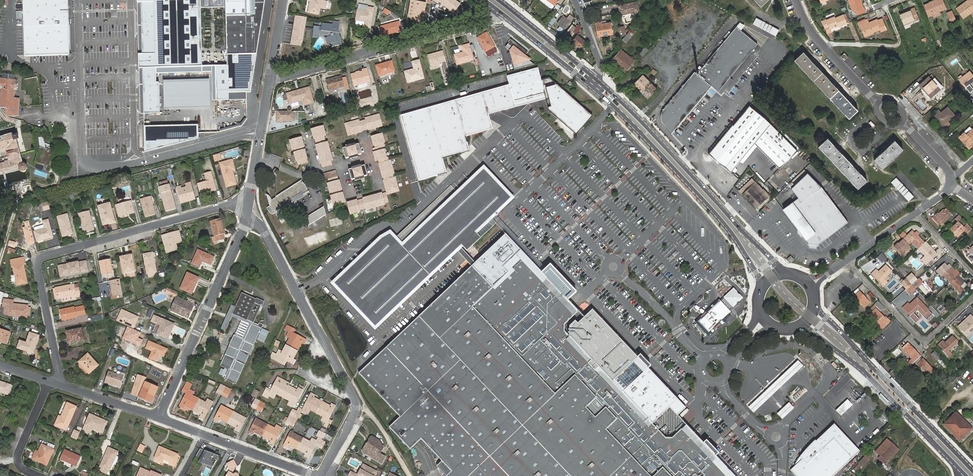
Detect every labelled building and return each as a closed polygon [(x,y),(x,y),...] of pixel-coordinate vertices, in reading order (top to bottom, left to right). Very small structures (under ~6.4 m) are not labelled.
[(26,56),(71,54),(69,0),(24,0),(26,56)] [(142,73),(156,73),(212,71),(214,100),(247,100),(247,93),(251,92),(264,0),(141,0),(142,73)] [(325,11),(326,5),(326,4),(320,3),(320,0),(318,0),(309,0),(308,2),(309,3),(307,15),(318,17),(319,10),(324,11),(325,11)] [(415,0),(409,0),(407,14),(413,19),(414,18),(416,19),(416,21),(420,20),(421,14),(419,14),(418,13),(419,9),(420,8),(423,9),(424,2),(415,0)] [(448,0),(438,0),(435,7),(453,16),(457,8),(447,3),(448,0)] [(853,11),(856,10),(858,14),(864,11),(862,7),(863,7),(861,2),(860,0),(849,0),(853,11)] [(937,12),(937,11),(944,8),(940,0),(933,0),(931,1),(930,3),(928,4),(928,3),(922,5),(926,14),(930,12),(931,14),(931,15),(937,12)] [(960,4),(955,9),(962,18),(972,10),(972,1),(972,0),(967,0),(962,3),(963,5),(961,6),(960,4)] [(638,10),(635,1),(617,5),(619,15),(638,10)] [(358,11),(356,21),(365,23),(364,27),(364,28),(370,29),(373,9),(368,8),(368,13),(358,11)] [(909,11),(898,15),(902,24),(917,19),(913,8),(909,10),(909,11)] [(949,23),(954,21),(951,11),(945,14),(949,23)] [(838,27),(847,23),(843,14),(835,18),(834,16),(826,20),(825,19),(821,21),(824,28),(828,27),(829,29),(834,27),(835,28),(836,27),(836,26),(838,25),(838,27)] [(564,15),(558,23),(561,26),(558,30),(563,33),(572,20),(564,15)] [(548,22),(551,25),(556,19),(553,16),(548,22)] [(755,16),(752,23),(775,35),(778,29),(755,16)] [(308,20),(296,18),(291,47),(303,49),(308,20)] [(866,35),(873,32),(880,28),(881,30),(886,28),(882,18),(877,20),(877,19),(868,23),(867,19),(858,23),(860,27),(862,26),(866,35)] [(321,27),(317,27),(313,27),(313,38),(315,38),(318,38),(319,35),(327,33),(328,37),(330,46),(341,43),(338,32),(339,21),(333,21),(332,25),(321,24),(321,27)] [(601,22),(596,23),(598,37),(612,34),(610,23),(603,24),(602,22),(601,23),(601,22)] [(402,31),(399,23),(380,28),(383,37),(402,31)] [(553,38),(556,34),(546,25),(543,29),(553,38)] [(566,35),(569,37),(577,27),(574,25),(566,35)] [(699,70),(696,74),(693,72),(662,110),(660,113),(660,116),(660,118),(660,121),(661,122),(662,125),(670,133),(708,87),(709,86),(713,89),(718,83),(721,86),(727,79),(756,44),(739,30),(735,26),(701,68),(698,66),(696,68),(699,70)] [(626,34),(623,39),(627,42),(632,35),(628,32),(626,34)] [(487,35),(475,41),(485,59),(497,52),(487,35)] [(581,47),(585,41),(578,35),(572,42),(575,45),(577,44),(581,47)] [(644,46),(648,49),(653,43),(649,39),(644,46)] [(523,62),(528,54),(512,41),(506,49),(523,62)] [(473,61),(469,46),(462,48),(464,54),(455,56),(457,65),(473,61)] [(643,55),(648,49),(644,46),(639,52),(643,55)] [(617,61),(621,64),(628,55),(621,49),(612,60),(615,63),(617,61)] [(430,66),(438,63),(445,61),(443,52),(427,57),(430,66)] [(803,52),(794,60),(849,120),(858,112),(850,103),(852,102),(846,96),(844,98),(833,86),(835,84),(829,78),(828,80),(816,66),(817,65),(812,59),(810,60),(803,52)] [(624,67),(622,69),(626,72),(635,60),(628,55),(621,64),(624,67)] [(424,79),(419,62),(413,64),(415,71),(406,73),(409,84),(424,79)] [(395,73),(392,63),(376,68),(379,78),(395,73)] [(537,68),(507,76),(510,84),(513,96),(543,88),(540,79),(537,68)] [(363,73),(360,74),(359,75),(357,76),(356,75),(352,76),(355,88),(359,87),(367,84),(371,83),(367,70),(363,71),(363,73)] [(972,81),(972,75),(970,71),(960,79),(966,87),(972,81)] [(142,73),(144,114),(161,114),(160,83),(157,83),(156,73),(142,73)] [(634,84),(639,90),(649,80),(643,74),(634,84)] [(543,88),(513,96),(514,102),(544,93),(548,108),(552,107),(546,87),(558,84),(549,76),(540,79),(543,88)] [(332,89),(333,91),(345,88),(342,77),(327,81),(329,89),(332,89)] [(924,88),(932,97),(940,89),(929,77),(920,85),(923,89),(924,88)] [(0,78),(0,88),(3,88),(2,93),(2,107),(6,107),(10,108),(10,111),(10,115),(10,116),(21,116),(21,108),(21,98),(16,97),(16,89),(17,80),(16,80),(4,78),(2,78),(0,78)] [(709,86),(708,87),(719,96),(731,82),(727,79),(721,86),(718,83),(713,89),(709,86)] [(210,109),(209,80),(164,81),(165,110),(210,109)] [(657,88),(649,80),(639,90),(648,98),(657,88)] [(513,96),(510,84),(400,115),(419,181),(442,175),(445,168),(443,159),(465,153),(468,146),(466,136),(488,130),(491,124),(489,115),(511,108),(514,102),(513,96)] [(546,87),(552,107),(548,108),(549,110),(576,134),(592,116),(558,84),(546,87)] [(931,98),(932,97),(924,88),(923,89),(931,98)] [(297,93),(299,103),(302,102),(304,106),(313,104),(309,89),(297,93)] [(297,103),(299,103),(297,93),(287,95),(290,105),(297,103)] [(761,151),(776,130),(770,124),(765,118),(748,106),(709,156),(731,173),(735,167),(729,163),(734,156),(737,158),(751,141),(761,151)] [(947,119),(948,120),(955,115),(948,106),(941,112),(938,109),(933,114),(942,124),(947,119)] [(275,110),(275,121),(293,121),(293,111),(275,110)] [(382,126),(379,114),(366,118),(366,120),(363,121),(365,130),(369,129),(382,126)] [(363,121),(359,122),(359,120),(345,124),(349,135),(362,131),(365,130),(363,121)] [(142,125),(142,145),(197,145),(197,124),(142,125)] [(324,136),(325,135),(323,127),(312,130),(314,138),(315,138),(316,142),(325,139),(324,136)] [(972,142),(972,128),(966,134),(964,132),(959,137),(970,148),(972,146),(972,145),(972,144),(971,143),(972,142)] [(796,151),(776,130),(761,151),(777,168),(796,151)] [(2,172),(6,171),(20,168),(20,169),(21,170),(22,171),(23,171),(24,172),(25,172),(26,171),(27,171),(28,170),(28,169),(29,168),(28,166),(28,165),(26,164),(25,163),(24,163),(23,163),(20,152),(17,139),(21,138),(20,132),(4,136),(5,139),(0,140),(0,149),(1,149),(7,147),(9,154),(11,161),(4,163),(0,164),(0,173),(2,172)] [(388,142),(385,143),(382,134),(372,137),(374,145),(375,145),(376,148),(383,146),(389,145),(388,142)] [(303,146),(304,146),(301,138),(290,141),(292,149),(294,149),(295,150),(303,148),(303,146)] [(327,143),(326,143),(325,139),(316,142),(317,145),(316,146),(319,154),(330,151),(327,143)] [(828,139),(819,147),(857,189),(866,181),(859,173),(860,171),(855,166),(854,167),(840,153),(842,151),(836,145),(834,147),(828,139)] [(881,169),(901,150),(893,141),(885,148),(884,147),(879,151),(880,153),(873,160),(881,169)] [(346,159),(362,154),(359,144),(343,148),(346,159)] [(40,145),(36,157),(37,161),(43,163),(42,168),(46,169),(53,149),(40,145)] [(381,159),(386,158),(383,146),(376,148),(373,149),(374,152),(374,153),(376,161),(379,160),(381,159)] [(306,158),(307,158),(304,150),(303,148),(295,150),(295,152),(294,152),(296,161),(297,160),(298,164),(307,162),(306,158)] [(330,160),(332,160),(330,151),(319,154),(321,163),(322,163),(323,167),(331,164),(330,160)] [(394,174),(391,161),(388,161),(387,157),(386,158),(381,159),(379,160),(380,164),(379,164),(383,177),(384,177),(392,175),(394,174)] [(233,173),(231,163),(219,166),(225,189),(235,187),(231,173),(233,173)] [(352,180),(368,175),(365,165),(349,170),(352,180)] [(454,252),(512,197),(484,168),(402,246),(398,241),(390,233),(381,237),(333,284),(375,327),(434,272),(454,252)] [(338,176),(336,170),(317,175),(318,181),(338,176)] [(848,222),(847,221),(842,214),(821,187),(807,173),(791,189),(798,198),(783,210),(789,218),(807,240),(810,244),(818,245),(824,240),(841,227),(848,222)] [(196,186),(197,191),(198,191),(199,196),(214,192),(209,175),(204,176),(206,184),(196,186)] [(388,194),(399,191),(395,177),(393,178),(392,175),(384,177),(385,180),(384,181),(388,194)] [(341,190),(342,189),(339,181),(338,177),(329,180),(330,183),(328,184),(330,192),(332,192),(336,191),(341,190)] [(766,200),(757,191),(761,187),(752,179),(739,191),(743,195),(742,196),(756,209),(766,200)] [(901,194),(908,202),(913,197),(897,180),(892,185),(901,194)] [(307,192),(306,187),(304,184),(301,181),(268,201),(272,215),(291,202),(295,207),(299,205),(295,200),(294,201),(292,198),(301,192),(303,194),(307,192)] [(166,187),(160,188),(158,189),(165,213),(174,211),(168,186),(166,187)] [(180,189),(175,190),(179,204),(194,201),(190,189),(180,191),(180,189)] [(343,193),(342,193),(341,190),(336,191),(332,192),(333,196),(331,196),(334,205),(345,202),(343,193)] [(384,205),(384,203),(388,202),(385,193),(382,194),(381,193),(373,196),(376,207),(384,205)] [(376,207),(373,196),(364,198),(364,199),(360,200),(363,208),(366,207),(367,209),(376,207)] [(153,216),(149,198),(139,200),(144,219),(153,216)] [(363,208),(360,200),(357,201),(357,200),(348,203),(351,214),(360,211),(359,209),(363,208)] [(115,206),(118,217),(127,215),(127,214),(133,212),(131,202),(115,206)] [(114,222),(109,204),(98,207),(103,225),(114,222)] [(325,209),(324,209),(324,206),(305,218),(309,225),(326,215),(325,209)] [(942,223),(951,214),(945,209),(936,217),(935,216),(932,218),(937,223),(939,221),(942,223)] [(94,230),(89,211),(79,213),(84,232),(94,230)] [(72,233),(67,214),(58,216),(62,236),(72,233)] [(339,217),(329,220),(331,227),(341,224),(339,217)] [(53,236),(48,219),(44,220),(45,224),(46,227),(35,230),(34,230),(37,240),(53,236)] [(223,236),(219,220),(208,223),(212,238),(209,239),(211,245),(222,242),(221,237),(223,236)] [(958,222),(950,229),(957,237),(965,229),(968,233),(972,229),(967,224),(964,228),(958,222)] [(918,249),(923,244),(917,237),(919,235),(916,232),(914,234),(911,237),(909,234),(906,237),(911,242),(918,249)] [(180,244),(177,233),(160,238),(165,255),(171,254),(169,247),(180,244)] [(504,234),(472,266),(492,288),(508,273),(503,268),(518,254),(522,254),(504,234)] [(908,246),(911,242),(906,237),(898,244),(898,243),(895,246),(903,255),(910,248),(908,246)] [(925,257),(929,261),(932,258),(930,256),(935,252),(932,249),(930,251),(923,244),(918,249),(925,257)] [(967,251),(966,249),(964,252),(968,256),(966,258),(972,263),(972,262),(972,257),(972,256),(972,245),(967,251)] [(208,267),(212,259),(196,252),(189,266),(197,269),(199,263),(208,267)] [(881,252),(876,258),(882,263),(887,258),(881,252)] [(709,451),(710,450),(709,447),(708,444),(705,440),(703,438),(700,436),(697,435),(695,434),(689,428),(683,427),(672,438),(666,437),(653,424),(670,408),(678,400),(642,362),(594,312),(578,327),(575,324),(569,329),(569,336),(564,331),(565,324),(575,314),(575,308),(563,295),(562,292),(562,289),(560,286),(558,283),(557,282),(555,281),(552,279),(549,278),(547,278),(546,279),(522,254),(518,254),(503,268),(508,273),(492,288),(472,266),(419,316),(359,373),(400,417),(389,427),(410,450),(421,440),(442,461),(451,471),(447,475),(733,475),(709,451)] [(155,275),(151,255),(142,258),(145,277),(146,277),(147,280),(155,279),(154,275),(155,275)] [(17,284),(28,282),(24,262),(25,262),(23,256),(11,259),(12,265),(13,265),(17,284)] [(124,259),(120,260),(123,274),(134,272),(131,256),(124,258),(124,259)] [(87,260),(58,266),(60,277),(89,272),(87,260)] [(112,275),(109,261),(99,262),(101,277),(112,275)] [(879,278),(882,280),(891,272),(886,266),(876,274),(875,273),(872,275),(877,280),(879,278)] [(939,271),(949,283),(955,278),(951,273),(953,271),(948,266),(946,268),(944,266),(939,271)] [(192,285),(196,278),(186,274),(179,289),(190,294),(194,286),(192,285)] [(914,288),(921,281),(918,278),(911,285),(914,288)] [(949,283),(960,295),(964,292),(962,290),(967,286),(964,283),(962,285),(955,278),(949,283)] [(76,289),(75,284),(56,288),(58,299),(62,298),(76,295),(77,298),(81,297),(80,289),(76,289)] [(733,289),(725,298),(733,306),(742,298),(733,289)] [(855,291),(851,295),(853,298),(854,297),(864,308),(869,302),(859,292),(858,293),(855,291)] [(261,329),(263,324),(259,322),(258,324),(253,322),(260,306),(261,307),(263,302),(256,298),(255,300),(242,294),(236,308),(232,306),(222,329),(225,331),(232,316),(242,320),(249,324),(242,340),(234,336),(230,345),(238,349),(234,359),(226,356),(221,365),(229,368),(225,378),(236,383),(248,354),(241,351),(245,340),(253,344),(260,329),(261,329)] [(11,312),(11,315),(26,316),(26,314),(28,314),(29,307),(26,307),(27,305),(11,304),(12,299),(2,299),(2,306),(4,306),(8,306),(7,312),(11,312)] [(186,319),(192,306),(191,306),(185,303),(175,299),(169,311),(186,319)] [(907,313),(910,316),(918,309),(924,315),(928,311),(917,299),(907,307),(906,306),(903,308),(908,313),(907,313)] [(708,334),(731,312),(719,300),(696,322),(697,323),(694,326),(700,332),(700,333),(702,335),(703,333),(704,335),(707,333),(708,334)] [(877,301),(874,304),(880,311),(884,308),(877,301)] [(74,307),(60,309),(62,320),(76,317),(76,315),(85,314),(83,306),(74,308),(74,307)] [(879,326),(882,329),(887,324),(889,323),(888,322),(884,318),(876,310),(871,315),(877,322),(880,325),(879,326)] [(157,317),(154,323),(150,332),(165,338),(172,324),(157,317)] [(972,327),(972,318),(972,317),(963,326),(961,324),(959,327),(963,332),(966,329),(968,332),(972,327)] [(249,324),(242,320),(234,336),(242,340),(249,324)] [(304,343),(306,340),(293,333),(295,330),(287,326),(285,329),(289,332),(287,336),(290,338),(286,345),(295,350),(297,346),(299,347),(302,342),(304,343)] [(7,341),(9,332),(0,329),(0,339),(7,341)] [(84,340),(81,329),(67,332),(69,343),(84,340)] [(259,330),(256,339),(263,342),(267,333),(259,330)] [(34,352),(39,334),(29,332),(26,342),(20,340),(18,347),(34,352)] [(957,342),(952,336),(943,345),(941,343),(939,345),(943,350),(946,348),(948,351),(957,342)] [(162,356),(165,349),(147,341),(144,348),(150,351),(148,358),(154,361),(157,354),(162,356)] [(911,360),(914,363),(921,356),(908,343),(902,348),(912,358),(912,359),(911,360)] [(293,359),(297,351),(295,350),(286,345),(282,352),(279,350),(277,354),(273,353),(271,357),(284,365),(287,361),(294,364),(295,361),(293,359)] [(896,357),(901,351),(896,347),(891,352),(896,357)] [(946,348),(943,350),(942,351),(948,357),(951,354),(948,351),(946,348)] [(937,361),(940,358),(934,351),(931,355),(937,361)] [(98,366),(87,353),(78,362),(88,374),(98,366)] [(921,356),(914,363),(916,365),(917,364),(927,375),(933,369),(921,356)] [(748,407),(753,413),(803,366),(798,361),(748,407)] [(108,379),(107,382),(119,386),(123,376),(108,370),(105,378),(108,379)] [(289,386),(290,384),(278,378),(271,390),(267,388),(263,395),(268,398),(269,396),(274,398),(276,394),(283,397),(289,386)] [(151,402),(157,387),(145,381),(138,396),(151,402)] [(11,385),(0,382),(0,392),(8,394),(11,385)] [(194,408),(199,399),(192,395),(193,392),(189,389),(191,384),(187,382),(183,390),(187,392),(180,406),(183,408),(185,406),(190,408),(191,406),(194,408)] [(222,395),(226,387),(221,384),(217,392),(222,395)] [(293,407),(302,390),(299,388),(297,390),(289,386),(283,397),(290,401),(288,404),(293,407)] [(226,397),(231,389),(226,387),(222,395),(226,397)] [(318,402),(319,400),(314,397),(315,395),(311,393),(302,411),(308,414),(310,409),(316,413),(321,404),(318,402)] [(836,411),(841,416),(857,401),(852,396),(836,411)] [(204,418),(212,402),(208,399),(206,403),(199,399),(194,408),(197,410),(196,412),(202,415),(200,417),(204,418)] [(256,409),(260,401),(256,399),(252,407),(256,409)] [(685,408),(678,400),(670,408),(677,415),(685,408)] [(261,411),(265,403),(260,401),(256,409),(261,411)] [(66,430),(76,407),(67,403),(61,417),(59,416),(55,425),(66,430)] [(789,403),(777,414),(782,419),(794,408),(789,403)] [(328,419),(335,406),(332,404),(331,406),(325,404),(324,406),(321,404),(316,413),(324,417),(322,420),(326,422),(325,426),(328,428),(332,421),(328,419)] [(229,421),(234,412),(222,406),(215,419),(218,421),(219,419),(225,421),(226,419),(229,421)] [(300,414),(302,409),(298,407),(296,411),(293,418),(296,420),(298,417),(300,414)] [(239,431),(246,418),(234,412),(229,421),(232,423),(231,425),(236,428),(235,430),(239,431)] [(963,439),(972,430),(956,412),(942,424),(959,442),(961,443),(964,440),(963,439)] [(102,432),(107,422),(90,414),(83,429),(90,432),(92,428),(102,432)] [(264,434),(269,425),(257,419),(250,432),(253,434),(254,432),(259,435),(260,433),(264,434)] [(834,424),(815,442),(810,447),(811,448),(803,455),(802,459),(790,470),(796,475),(833,475),(842,467),(860,452),(858,450),(834,424)] [(274,445),(282,428),(277,425),(275,428),(269,425),(264,434),(267,436),(266,438),(271,441),(270,443),(274,445)] [(76,440),(79,433),(74,430),(71,437),(76,440)] [(319,437),(317,441),(312,439),(310,442),(303,438),(298,447),(297,449),(306,454),(305,456),(308,458),(315,445),(319,446),(325,434),(320,431),(317,436),(319,437)] [(298,447),(303,438),(291,432),(284,445),(288,447),(289,445),(294,448),(295,446),(298,447)] [(363,452),(382,464),(385,457),(380,454),(383,448),(378,441),(372,437),(371,437),(369,440),(370,441),(371,442),(369,444),(368,444),(366,444),(363,451),(363,452)] [(888,462),(899,450),(887,439),(876,451),(880,455),(883,458),(887,462),(888,462)] [(46,465),(54,450),(42,444),(37,454),(35,453),(32,458),(46,465)] [(142,453),(145,447),(140,444),(137,451),(142,453)] [(159,447),(154,458),(163,461),(163,459),(174,464),(178,454),(159,447)] [(116,456),(118,452),(109,448),(100,467),(102,467),(101,470),(108,474),(113,463),(113,462),(116,456)] [(219,456),(200,448),(196,456),(200,458),(198,461),(213,467),(219,456)] [(77,467),(81,457),(65,449),(60,459),(77,467)] [(862,467),(872,457),(868,454),(853,471),(854,472),(861,465),(862,467)] [(878,458),(885,464),(887,462),(883,458),(880,455),(878,458)] [(237,467),(234,460),(227,464),(230,470),(237,467)] [(446,475),(447,475),(451,471),(442,461),(436,466),(446,475)] [(349,475),(375,475),(377,472),(365,465),(359,475),(358,475),(351,471),(349,475)]
